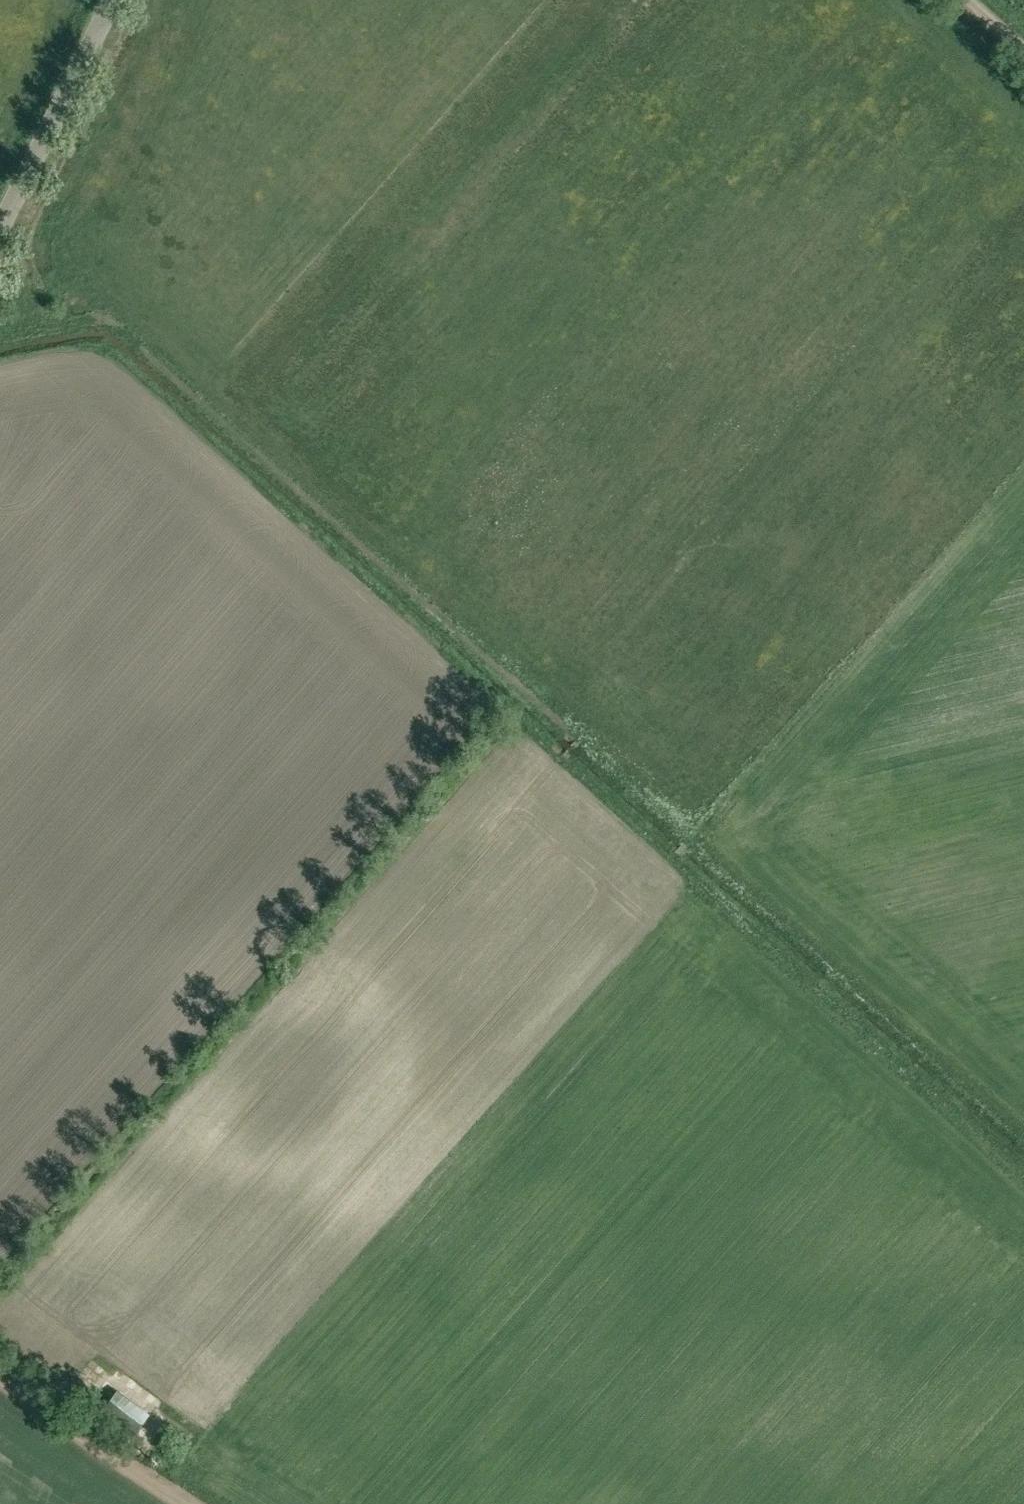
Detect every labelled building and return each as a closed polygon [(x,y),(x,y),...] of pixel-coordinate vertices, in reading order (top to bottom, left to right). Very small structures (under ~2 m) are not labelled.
[(107,1403),(140,1427),(151,1412),(119,1388),(107,1403)]
